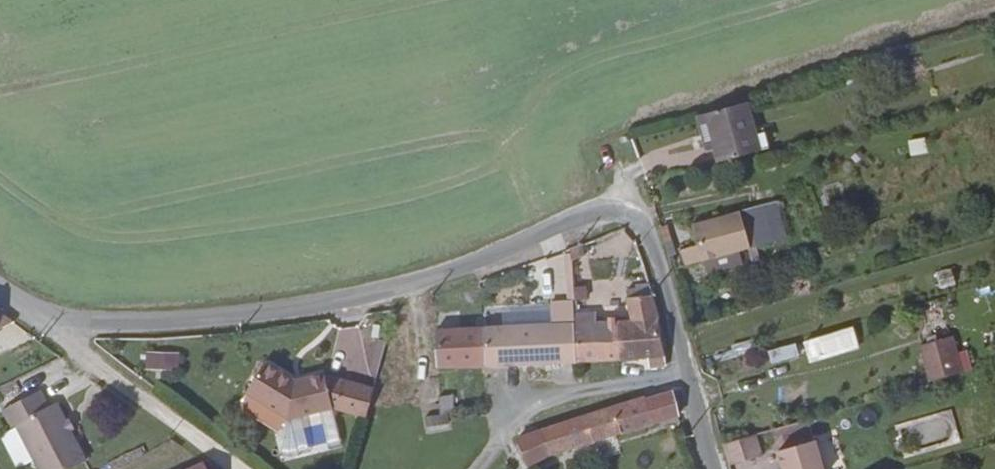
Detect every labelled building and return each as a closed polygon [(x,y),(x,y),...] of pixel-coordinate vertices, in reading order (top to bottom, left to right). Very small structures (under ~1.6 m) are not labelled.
[(679,124),(691,165),(694,176),(735,164),(720,112),(679,124)] [(695,234),(700,252),(682,258),(686,272),(705,267),(708,279),(741,269),(738,258),(771,248),(762,215),(695,234)] [(587,256),(586,243),(570,249),(573,257),(587,256)] [(937,272),(941,288),(957,283),(953,268),(937,272)] [(633,294),(629,294),(633,326),(661,323),(648,286),(641,286),(641,289),(633,290),(633,294)] [(553,308),(553,330),(483,332),(484,370),(579,364),(576,318),(576,308),(553,308)] [(15,321),(0,311),(0,329),(15,321)] [(601,327),(600,316),(576,318),(579,364),(627,363),(624,327),(601,327)] [(654,361),(655,375),(671,375),(665,336),(661,323),(633,326),(624,327),(627,363),(654,361)] [(484,370),(483,332),(437,334),(438,372),(484,370)] [(857,355),(852,334),(804,348),(810,369),(857,355)] [(922,351),(933,386),(963,378),(952,340),(922,351)] [(777,348),(781,361),(803,355),(800,342),(777,348)] [(186,370),(185,355),(154,355),(154,370),(186,370)] [(299,420),(340,410),(333,378),(333,375),(305,382),(300,381),(270,365),(254,395),(295,420),(299,420)] [(340,410),(343,411),(350,382),(333,378),(340,410)] [(343,411),(371,419),(380,390),(350,382),(343,411)] [(41,389),(1,410),(12,430),(18,427),(41,468),(83,468),(90,465),(57,404),(51,406),(41,389)] [(681,425),(673,396),(643,405),(650,434),(681,425)] [(450,402),(438,404),(438,419),(450,418),(450,402)] [(650,434),(643,405),(538,438),(544,463),(650,434)] [(893,423),(898,448),(956,437),(951,411),(893,423)] [(474,414),(477,428),(490,426),(487,412),(474,414)] [(788,447),(812,440),(806,421),(783,428),(788,447)] [(16,431),(5,434),(13,463),(24,461),(16,431)] [(544,463),(538,438),(519,443),(525,462),(530,460),(532,467),(544,463)] [(757,457),(751,439),(720,448),(725,466),(757,457)] [(778,462),(781,468),(818,468),(813,452),(778,462)] [(758,461),(757,457),(725,466),(725,468),(733,468),(758,461)] [(520,468),(525,468),(532,467),(530,460),(525,462),(519,464),(520,468)]
